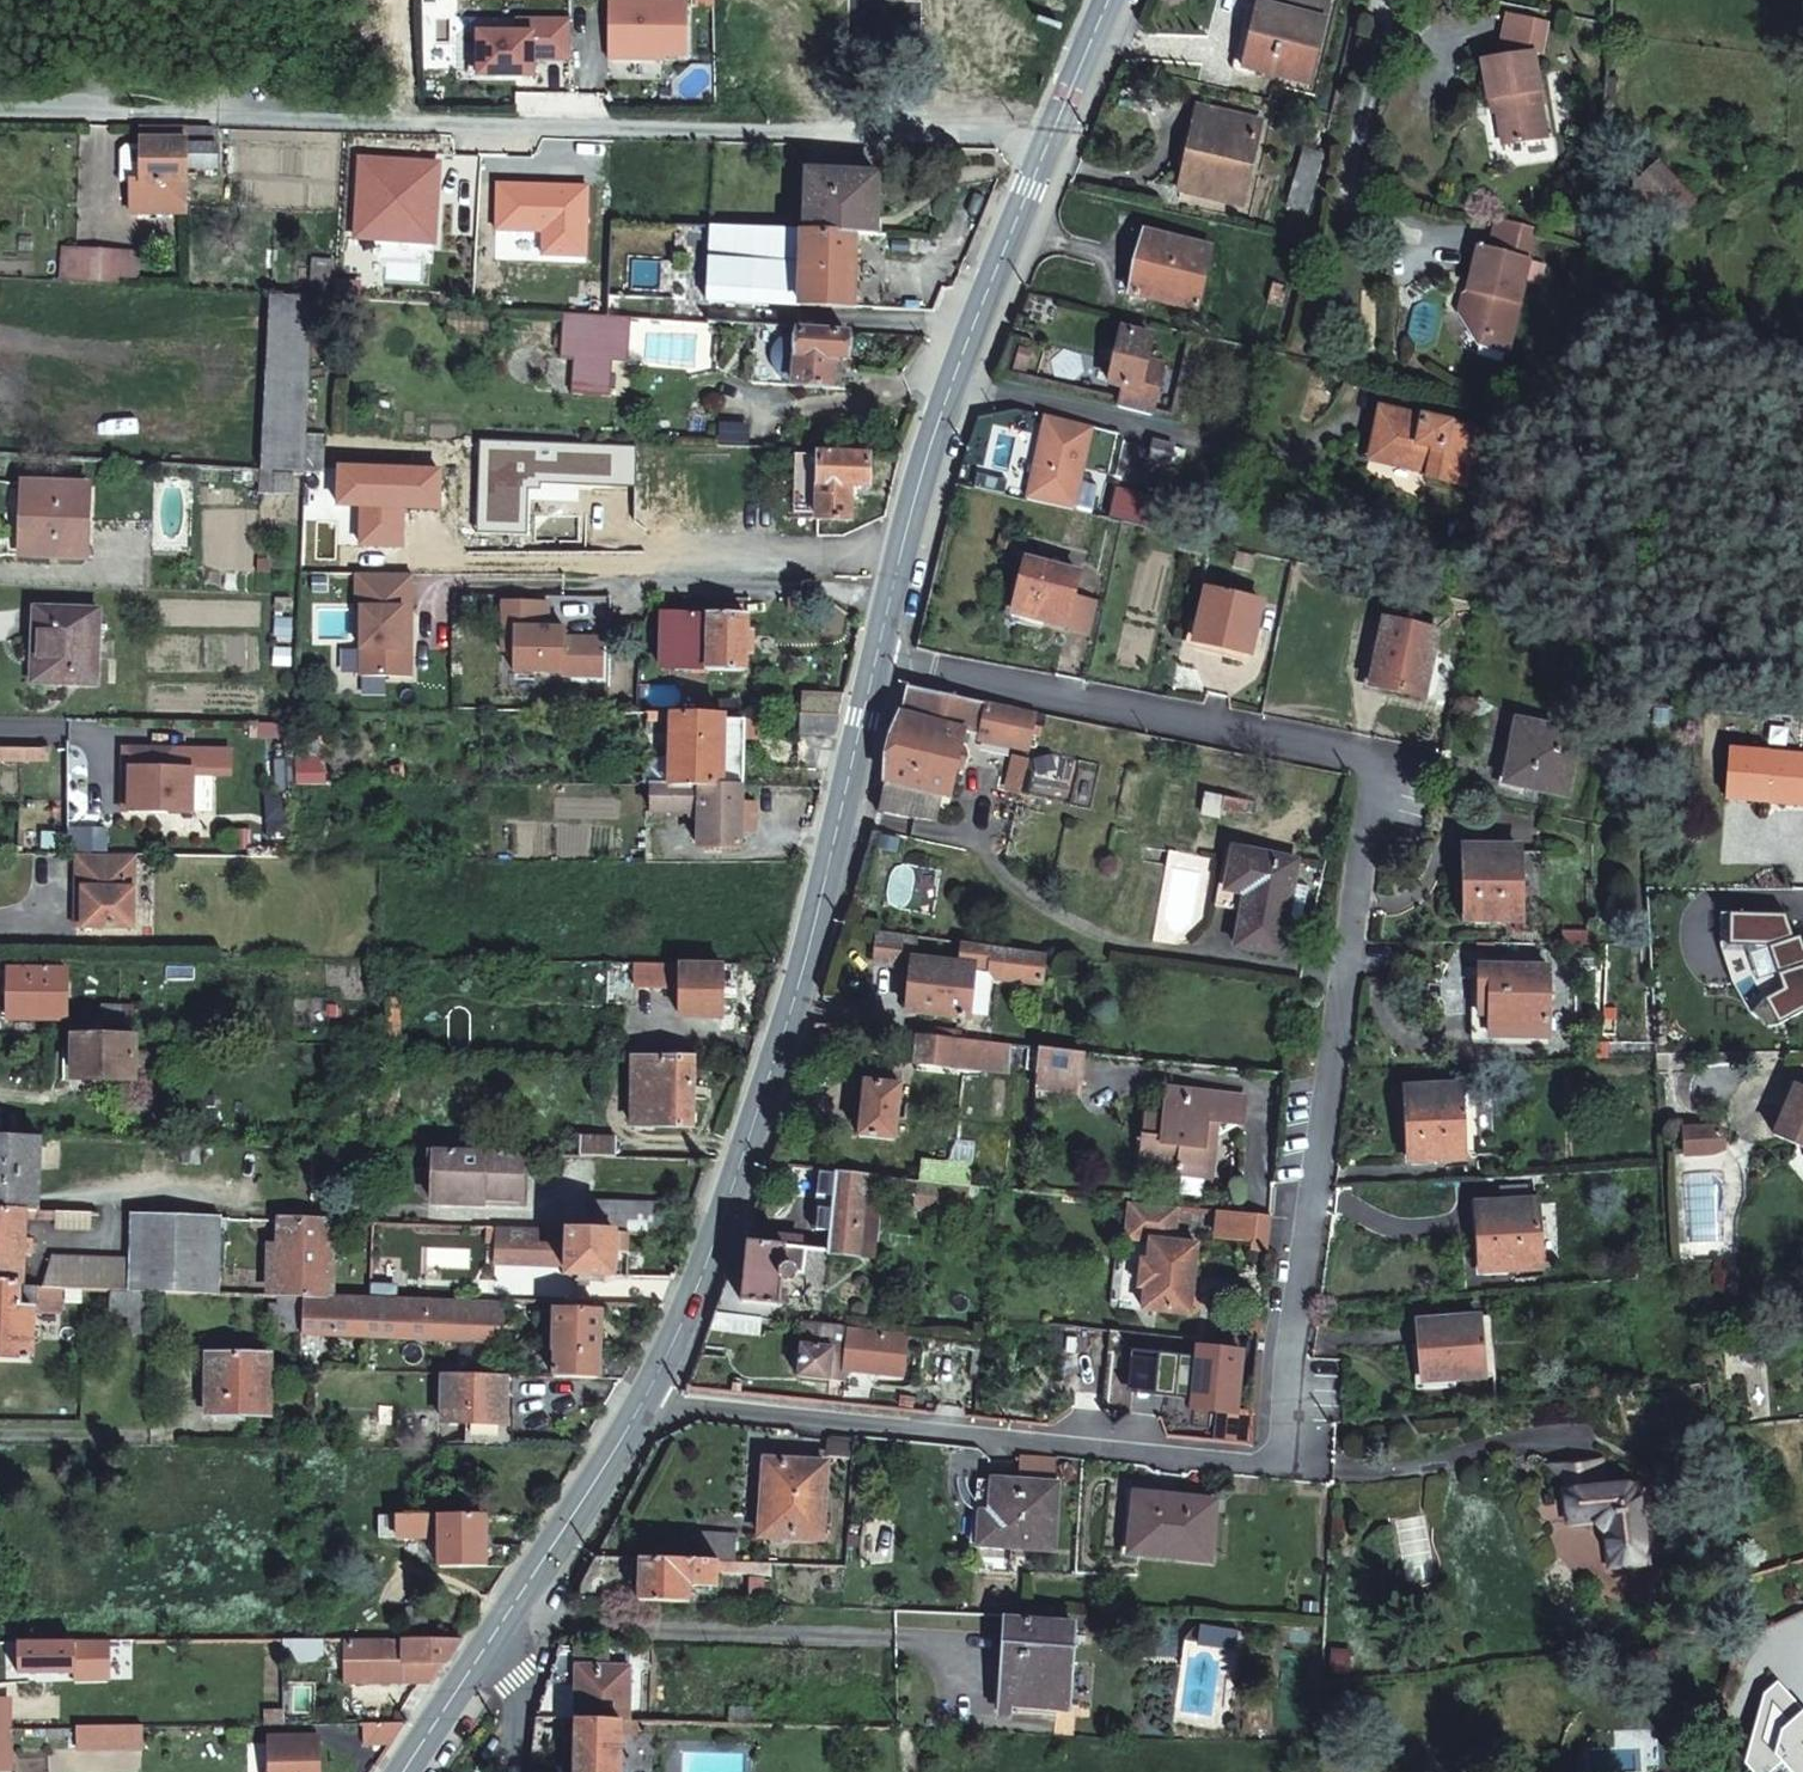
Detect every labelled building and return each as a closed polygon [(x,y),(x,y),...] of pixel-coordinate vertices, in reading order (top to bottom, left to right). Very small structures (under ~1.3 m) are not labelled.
[(608,61),(690,61),(690,0),(608,0),(608,61)] [(1259,35),(1252,68),(1314,84),(1331,0),(1276,0),(1275,8),(1260,5),(1254,34),(1259,35)] [(1510,59),(1493,61),(1497,97),(1503,96),(1505,112),(1508,143),(1508,147),(1553,141),(1542,61),(1549,62),(1558,22),(1521,13),(1510,59)] [(517,18),(517,31),(475,32),(475,77),(535,76),(535,59),(572,59),(571,18),(517,18)] [(1262,128),(1200,111),(1179,190),(1241,207),(1262,128)] [(142,130),(142,148),(127,148),(121,154),(121,184),(130,184),(130,216),(189,217),(190,205),(189,181),(190,170),(190,131),(142,130)] [(214,131),(190,131),(190,170),(217,169),(216,146),(214,146),(214,131)] [(1303,151),(1289,208),(1309,213),(1320,171),(1323,156),(1303,151)] [(441,162),(359,158),(355,238),(437,242),(441,162)] [(1692,199),(1659,165),(1636,186),(1671,221),(1692,199)] [(880,173),(809,170),(807,230),(802,230),(801,301),(856,304),(859,232),(878,232),(880,173)] [(588,185),(495,182),(494,233),(541,234),(541,254),(586,255),(588,185)] [(1479,249),(1469,291),(1476,292),(1472,308),(1459,315),(1460,316),(1480,343),(1490,338),(1515,344),(1525,303),(1522,302),(1539,228),(1503,219),(1494,252),(1479,249)] [(721,225),(707,224),(705,276),(718,275),(721,225)] [(794,382),(797,330),(801,301),(802,230),(802,228),(721,225),(718,275),(705,276),(703,321),(736,323),(753,324),(750,380),(794,382)] [(1212,248),(1146,232),(1131,293),(1197,309),(1212,248)] [(61,280),(117,284),(119,252),(62,249),(61,280)] [(136,254),(119,252),(117,284),(133,285),(136,254)] [(1284,286),(1267,281),(1261,301),(1279,306),(1284,286)] [(1472,308),(1476,292),(1469,291),(1463,294),(1459,315),(1472,308)] [(314,295),(272,293),(262,467),(305,470),(307,433),(314,295)] [(564,312),(560,353),(573,355),(572,391),(608,393),(612,358),(625,359),(631,316),(564,312)] [(1109,381),(1123,386),(1119,404),(1152,413),(1165,364),(1147,358),(1151,335),(1123,327),(1109,381)] [(847,333),(797,330),(794,382),(843,386),(847,333)] [(1493,435),(1383,409),(1372,460),(1437,474),(1435,481),(1480,490),(1493,435)] [(1094,428),(1043,417),(1026,497),(1077,507),(1094,428)] [(325,471),(327,434),(307,433),(305,470),(325,471)] [(1170,462),(1175,445),(1156,440),(1152,458),(1170,462)] [(633,448),(481,442),(477,533),(528,535),(530,491),(539,491),(540,480),(632,483),(633,448)] [(867,483),(867,455),(818,455),(817,518),(850,518),(849,482),(867,483)] [(441,467),(337,465),(336,508),(359,508),(359,544),(405,545),(405,513),(440,513),(441,467)] [(36,514),(35,558),(91,560),(92,486),(26,485),(26,513),(36,514)] [(162,493),(162,541),(185,542),(186,494),(162,493)] [(25,557),(35,558),(36,514),(26,513),(25,557)] [(1075,573),(1022,561),(1009,620),(1038,627),(1039,619),(1065,625),(1075,573)] [(415,574),(356,575),(358,678),(416,677),(415,574)] [(1258,597),(1206,584),(1193,637),(1247,651),(1258,597)] [(602,675),(603,637),(567,636),(568,626),(550,625),(550,603),(503,602),(503,623),(516,623),(515,674),(602,675)] [(99,684),(102,612),(39,611),(36,684),(99,684)] [(748,615),(661,612),(659,666),(746,669),(748,615)] [(1437,634),(1385,623),(1370,687),(1423,700),(1437,634)] [(1585,694),(1524,681),(1511,741),(1573,754),(1585,694)] [(961,730),(1026,743),(1033,710),(905,685),(885,775),(943,788),(949,789),(961,730)] [(844,694),(802,694),(802,713),(840,713),(844,694)] [(724,712),(647,711),(647,783),(655,782),(745,783),(744,718),(725,718),(724,712)] [(836,732),(840,713),(802,713),(802,732),(836,732)] [(1732,747),(1729,800),(1770,804),(1770,796),(1802,800),(1802,755),(1732,747)] [(54,763),(54,748),(6,748),(6,763),(54,763)] [(177,769),(178,750),(125,749),(125,769),(131,770),(130,812),(193,813),(194,770),(177,769)] [(879,804),(937,817),(943,788),(885,775),(879,804)] [(655,809),(694,810),(700,810),(701,845),(744,845),(745,783),(655,782),(655,809)] [(1249,799),(1225,795),(1223,806),(1247,811),(1249,799)] [(1226,891),(1248,898),(1237,950),(1280,959),(1287,927),(1295,929),(1303,893),(1294,890),(1300,866),(1235,852),(1226,891)] [(1522,919),(1523,855),(1465,853),(1462,918),(1522,919)] [(137,927),(138,855),(80,854),(79,881),(86,881),(85,926),(137,927)] [(1729,945),(1771,947),(1794,994),(1773,1004),(1780,1019),(1802,1008),(1802,937),(1802,935),(1796,938),(1786,917),(1730,914),(1729,945)] [(880,928),(876,958),(911,965),(912,956),(917,956),(919,933),(880,928)] [(963,961),(973,962),(989,964),(992,943),(964,939),(963,961)] [(992,943),(989,964),(1005,983),(1040,985),(1045,950),(992,943)] [(963,961),(917,956),(912,956),(911,965),(906,1005),(967,1012),(973,962),(963,961)] [(609,981),(683,982),(682,959),(609,958),(609,981)] [(682,959),(683,982),(683,1012),(724,1014),(724,959),(682,959)] [(66,1016),(67,969),(10,967),(11,1015),(66,1016)] [(1547,1040),(1547,972),(1478,969),(1478,1039),(1547,1040)] [(122,1031),(121,1003),(103,1003),(103,1032),(122,1031)] [(137,1003),(121,1003),(122,1031),(136,1032),(137,1032),(137,1003)] [(914,1057),(965,1063),(1008,1067),(1011,1041),(917,1030),(914,1057)] [(135,1073),(135,1064),(135,1049),(136,1032),(122,1031),(103,1032),(74,1031),(75,1073),(135,1073)] [(1037,1044),(1034,1085),(1077,1088),(1079,1049),(1037,1044)] [(148,1049),(135,1049),(135,1064),(141,1064),(148,1064),(148,1049)] [(695,1055),(636,1054),(638,1123),(696,1121),(695,1055)] [(899,1081),(864,1077),(859,1132),(894,1135),(899,1081)] [(1162,1138),(1142,1137),(1140,1166),(1177,1170),(1177,1174),(1208,1177),(1214,1119),(1240,1122),(1243,1097),(1168,1088),(1162,1138)] [(1775,1138),(1802,1149),(1802,1094),(1794,1091),(1775,1138)] [(1470,1093),(1459,1094),(1462,1157),(1473,1157),(1470,1093)] [(1459,1094),(1405,1094),(1407,1159),(1462,1157),(1459,1094)] [(37,1207),(39,1134),(0,1133),(0,1206),(26,1207),(37,1207)] [(621,1135),(583,1134),(582,1152),(620,1153),(621,1135)] [(523,1150),(437,1148),(435,1199),(453,1199),(453,1193),(521,1194),(523,1150)] [(921,1156),(921,1165),(920,1177),(954,1181),(956,1159),(921,1156)] [(893,1174),(920,1177),(921,1165),(894,1162),(893,1174)] [(826,1248),(858,1251),(865,1171),(817,1166),(812,1223),(829,1225),(826,1248)] [(865,1171),(858,1251),(877,1253),(884,1173),(865,1171)] [(614,1225),(667,1228),(667,1199),(557,1196),(557,1224),(570,1224),(614,1225)] [(1128,1199),(1125,1234),(1150,1237),(1148,1258),(1137,1257),(1134,1283),(1145,1284),(1142,1305),(1190,1310),(1193,1283),(1187,1278),(1188,1269),(1194,1266),(1197,1239),(1173,1237),(1175,1204),(1128,1199)] [(0,1206),(0,1283),(21,1283),(25,1284),(26,1252),(35,1252),(35,1237),(26,1236),(26,1207),(0,1206)] [(1538,1264),(1534,1206),(1474,1210),(1478,1268),(1538,1264)] [(92,1210),(58,1208),(57,1224),(91,1224),(92,1210)] [(154,1288),(218,1290),(221,1213),(132,1211),(132,1254),(130,1287),(154,1288)] [(298,1216),(280,1215),(278,1292),(305,1293),(327,1293),(328,1216),(298,1216)] [(508,1222),(509,1242),(569,1244),(570,1224),(557,1224),(508,1222)] [(614,1225),(570,1224),(569,1244),(568,1271),(614,1273),(614,1225)] [(1118,1302),(1142,1305),(1145,1284),(1134,1283),(1137,1257),(1148,1258),(1150,1237),(1125,1234),(1118,1302)] [(743,1237),(715,1308),(739,1310),(741,1298),(778,1302),(780,1279),(783,1280),(787,1280),(790,1278),(792,1276),(794,1274),(797,1242),(743,1237)] [(132,1254),(55,1251),(46,1284),(63,1285),(130,1287),(132,1254)] [(34,1306),(20,1306),(21,1283),(0,1283),(0,1359),(33,1360),(34,1306)] [(21,1283),(20,1306),(34,1306),(62,1308),(63,1285),(46,1284),(25,1284),(21,1283)] [(327,1293),(305,1293),(304,1333),(429,1336),(431,1297),(370,1294),(330,1294),(327,1293)] [(431,1297),(429,1336),(501,1339),(502,1299),(431,1297)] [(709,1324),(759,1329),(761,1313),(739,1310),(715,1308),(709,1324)] [(557,1350),(556,1374),(626,1375),(637,1355),(602,1355),(603,1309),(557,1309),(557,1337),(557,1350)] [(827,1376),(843,1377),(844,1366),(900,1372),(905,1328),(819,1319),(801,1317),(796,1372),(827,1376)] [(1258,1336),(1260,1321),(1249,1319),(1247,1335),(1258,1336)] [(1473,1320),(1411,1325),(1416,1385),(1477,1381),(1473,1320)] [(1484,1320),(1473,1320),(1477,1381),(1489,1380),(1484,1320)] [(1230,1326),(1230,1328),(1230,1329),(1230,1331),(1231,1333),(1233,1334),(1236,1334),(1238,1333),(1240,1330),(1240,1327),(1239,1325),(1238,1324),(1235,1323),(1233,1323),(1231,1324),(1230,1326)] [(557,1350),(557,1337),(546,1337),(545,1349),(557,1350)] [(1170,1436),(1252,1445),(1254,1410),(1234,1408),(1241,1350),(1199,1345),(1193,1400),(1174,1398),(1170,1436)] [(269,1414),(270,1354),(213,1354),(212,1414),(269,1414)] [(442,1419),(504,1421),(505,1372),(443,1371),(442,1419)] [(819,1531),(824,1460),(767,1456),(763,1528),(819,1531)] [(991,1509),(981,1509),(979,1541),(1051,1546),(1055,1484),(993,1480),(991,1509)] [(1639,1565),(1630,1488),(1558,1495),(1562,1525),(1586,1522),(1598,1534),(1602,1568),(1639,1565)] [(1136,1514),(1144,1515),(1140,1553),(1206,1560),(1213,1501),(1139,1494),(1136,1514)] [(375,1510),(375,1530),(400,1531),(401,1510),(375,1510)] [(488,1510),(401,1510),(400,1531),(400,1533),(442,1535),(442,1564),(490,1563),(488,1510)] [(718,1558),(640,1554),(637,1596),(690,1598),(691,1580),(717,1581),(718,1558)] [(762,1591),(762,1573),(750,1572),(750,1591),(762,1591)] [(410,1633),(430,1633),(429,1603),(409,1603),(410,1633)] [(1072,1621),(1010,1618),(1008,1658),(1070,1660),(1072,1621)] [(1197,1637),(1231,1638),(1231,1622),(1197,1620),(1197,1637)] [(315,1633),(284,1634),(284,1658),(316,1658),(315,1633)] [(391,1675),(390,1633),(352,1633),(353,1675),(391,1675)] [(390,1633),(391,1675),(439,1674),(466,1633),(430,1633),(410,1633),(390,1633)] [(94,1650),(109,1649),(108,1635),(78,1636),(78,1640),(20,1639),(20,1670),(73,1670),(75,1670),(75,1672),(94,1671),(94,1650)] [(75,1670),(73,1670),(74,1676),(109,1675),(109,1649),(94,1650),(94,1671),(75,1672),(75,1670)] [(1070,1660),(1008,1658),(1007,1703),(1068,1705),(1070,1660)] [(555,1660),(539,1714),(577,1715),(622,1717),(630,1717),(632,1663),(555,1660)] [(1786,1771),(1802,1771),(1802,1707),(1779,1680),(1763,1694),(1744,1765),(1750,1771),(1773,1771),(1780,1766),(1786,1771)] [(622,1717),(577,1715),(575,1771),(621,1771),(622,1717)] [(395,1739),(409,1720),(365,1721),(365,1741),(395,1739)] [(79,1744),(147,1743),(147,1723),(78,1724),(79,1744)] [(17,1763),(11,1725),(0,1725),(0,1764),(17,1763)] [(272,1771),(311,1771),(311,1739),(272,1741),(272,1771)]
